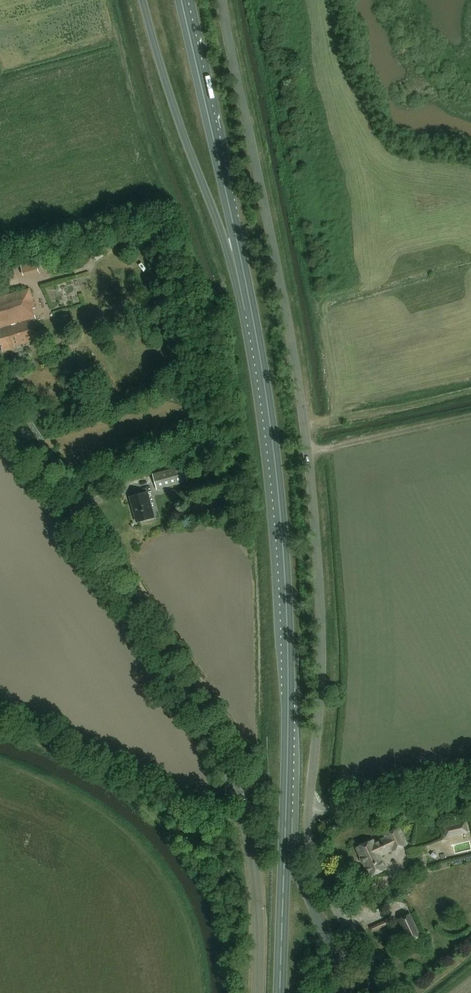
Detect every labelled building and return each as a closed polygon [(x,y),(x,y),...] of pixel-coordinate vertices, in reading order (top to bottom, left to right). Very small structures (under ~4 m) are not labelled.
[(21,263),(22,273),(37,272),(36,262),(21,263)] [(1,334),(0,335),(0,342),(3,354),(16,350),(15,347),(36,341),(31,322),(36,320),(33,310),(35,309),(30,290),(0,299),(0,331),(1,334)] [(158,491),(188,483),(184,467),(153,476),(158,491)] [(130,499),(136,524),(155,519),(148,494),(130,499)] [(460,817),(459,809),(445,812),(446,819),(460,817)] [(462,832),(461,824),(447,827),(449,835),(462,832)] [(373,841),(356,849),(369,876),(386,869),(380,857),(407,845),(399,828),(384,835),(386,839),(375,844),(373,841)] [(398,889),(387,894),(397,916),(408,911),(398,889)] [(397,920),(408,943),(421,936),(411,914),(397,920)] [(371,928),(373,932),(387,926),(385,921),(371,928)]
